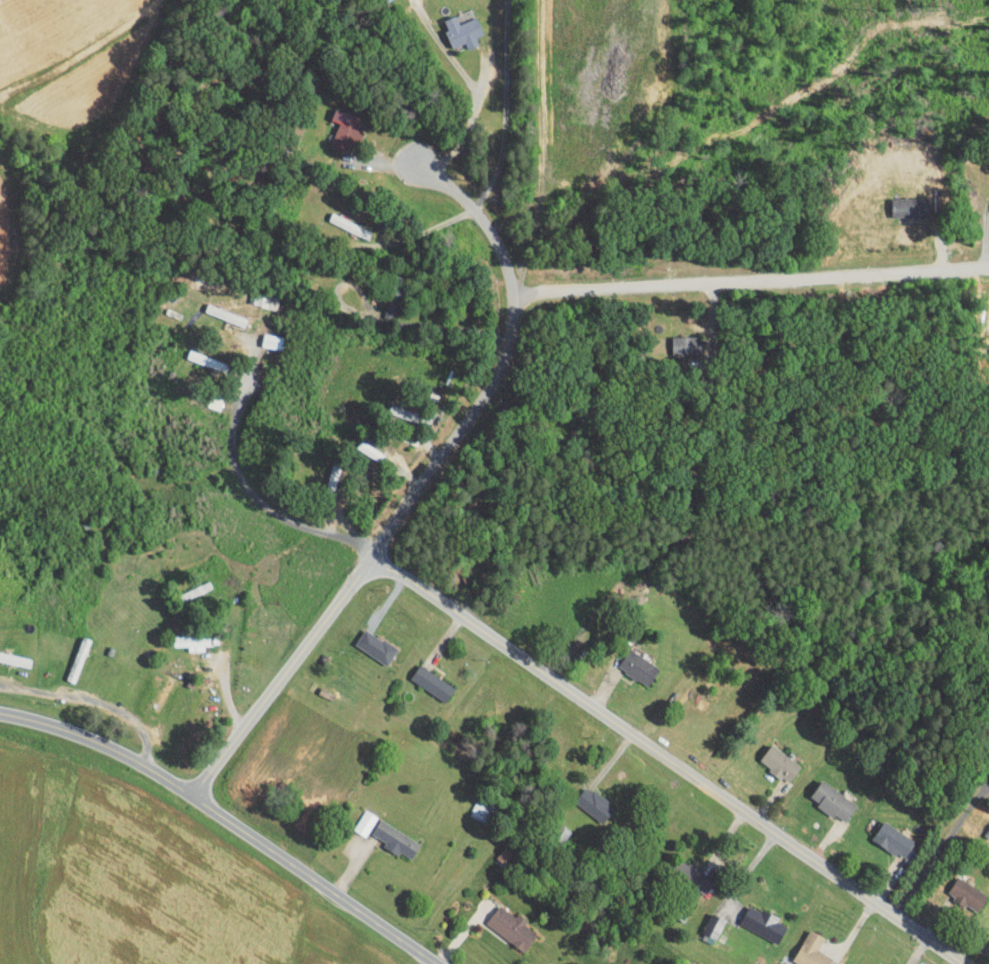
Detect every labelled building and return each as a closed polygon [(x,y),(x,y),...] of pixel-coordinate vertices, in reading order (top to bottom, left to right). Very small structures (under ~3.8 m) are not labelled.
[(457,43),(468,38),(465,31),(473,28),(465,10),(449,17),(445,9),(433,14),(437,22),(434,23),(442,42),(454,36),(457,43)] [(352,113),(325,102),(320,113),(328,116),(318,140),(342,150),(353,124),(348,122),(352,113)] [(881,192),(881,211),(906,210),(905,191),(881,192)] [(266,291),(242,288),(242,295),(249,296),(248,301),(265,302),(266,291)] [(662,350),(687,350),(687,330),(661,330),(662,350)] [(387,644),(355,622),(344,638),(376,660),(387,644)] [(607,661),(636,681),(649,663),(619,643),(607,661)] [(434,697),(444,682),(409,658),(399,673),(434,697)] [(791,761),(779,752),(762,738),(749,755),(778,778),(791,761)] [(847,800),(812,774),(799,792),(834,818),(847,800)] [(593,816),(603,799),(573,781),(563,798),(593,816)] [(476,817),(482,802),(464,795),(458,810),(476,817)] [(342,824),(354,831),(366,811),(354,803),(342,824)] [(360,828),(374,836),(372,839),(400,855),(410,838),(368,814),(360,828)] [(861,835),(895,853),(905,834),(871,817),(861,835)] [(936,887),(967,907),(978,890),(947,870),(936,887)] [(767,937),(776,920),(766,915),(768,911),(738,897),(728,918),(767,937)] [(518,913),(508,905),(504,910),(489,898),(475,916),(513,946),(527,928),(514,917),(518,913)] [(692,927),(707,932),(714,911),(699,906),(692,927)] [(807,943),(814,929),(799,922),(782,954),(799,963),(798,963),(814,963),(821,950),(807,943)]
